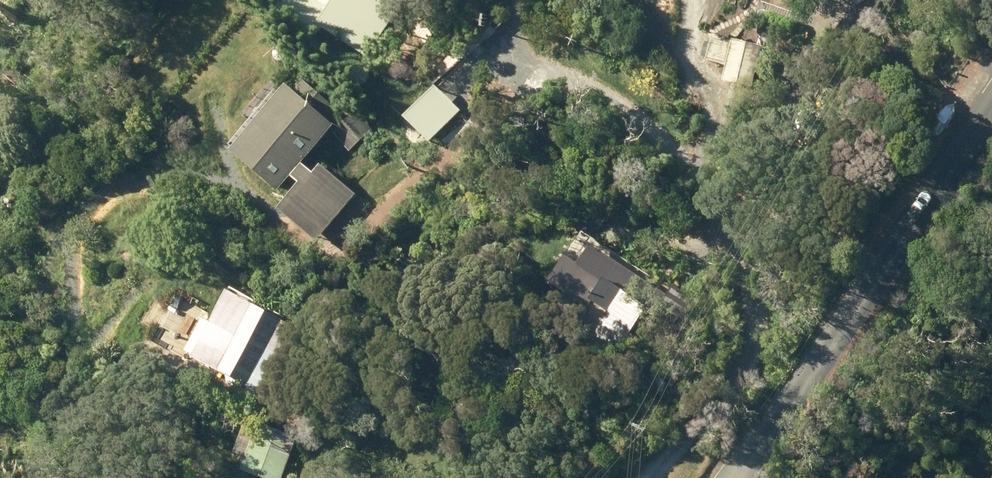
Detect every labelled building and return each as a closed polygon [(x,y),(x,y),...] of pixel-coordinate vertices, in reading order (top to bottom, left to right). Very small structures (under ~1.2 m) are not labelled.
[(307,27),(361,60),(398,0),(304,0),(318,9),(307,27)] [(864,10),(872,0),(850,0),(864,10)] [(764,46),(733,39),(724,80),(755,88),(764,46)] [(466,55),(434,86),(458,110),(490,79),(466,55)] [(308,176),(296,167),(338,115),(296,82),(284,97),(271,87),(217,154),(269,196),(283,179),(292,186),(271,212),(312,245),(351,197),(315,168),(308,176)] [(610,286),(627,297),(598,340),(626,358),(654,315),(677,329),(692,308),(625,264),(610,286)] [(230,290),(193,359),(262,396),(300,330),(230,290)] [(260,477),(285,477),(296,444),(245,428),(236,455),(247,459),(243,472),(260,477)]
